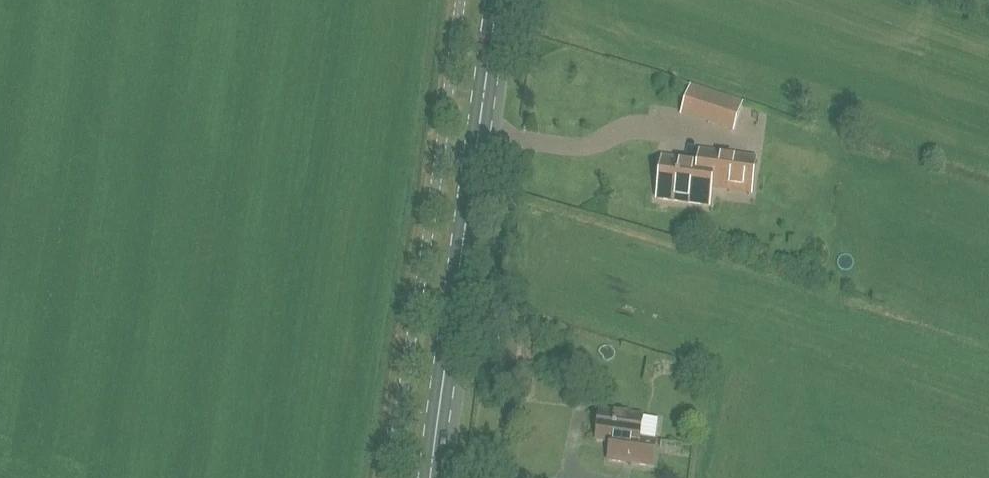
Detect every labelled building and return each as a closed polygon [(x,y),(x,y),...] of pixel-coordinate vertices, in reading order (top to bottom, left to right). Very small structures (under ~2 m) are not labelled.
[(734,126),(742,103),(690,87),(683,109),(734,126)] [(708,205),(710,187),(750,192),(755,159),(701,152),(699,164),(663,159),(658,198),(708,205)] [(600,416),(598,418),(596,426),(599,427),(597,441),(611,443),(609,461),(652,467),(656,442),(640,440),(643,418),(629,416),(630,412),(613,410),(612,414),(601,412),(600,416)]
